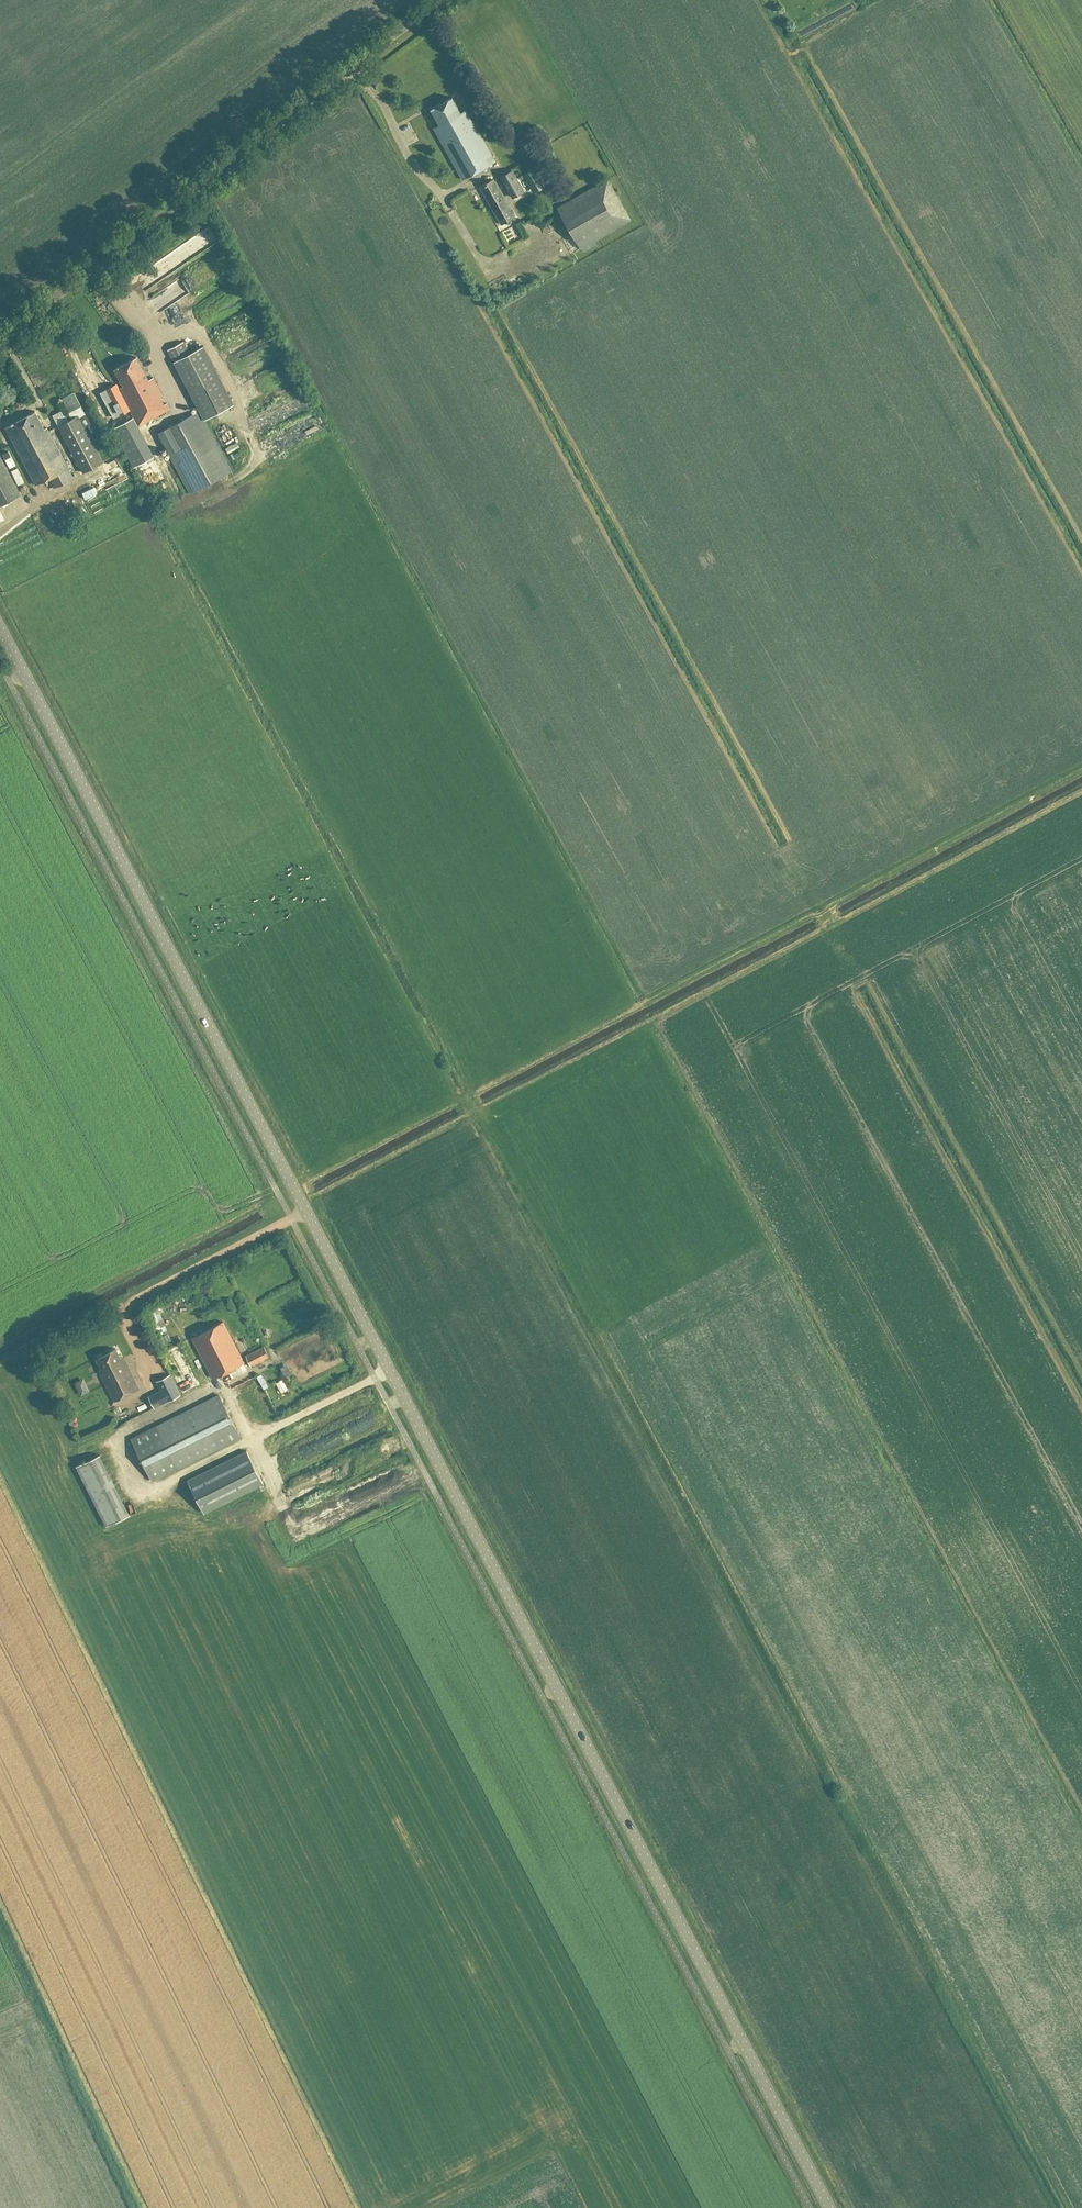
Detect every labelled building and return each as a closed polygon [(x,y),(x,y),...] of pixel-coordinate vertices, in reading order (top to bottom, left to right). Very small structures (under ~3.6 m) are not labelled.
[(463,181),(495,163),(466,111),(461,115),(452,99),(431,110),(440,126),(434,129),(463,181)] [(501,178),(512,198),(523,192),(512,171),(501,178)] [(530,188),(538,184),(531,171),(523,176),(530,188)] [(480,188),(501,225),(514,218),(493,180),(480,188)] [(580,249),(630,221),(607,180),(557,209),(580,249)] [(184,294),(218,271),(209,258),(152,296),(157,303),(180,288),(184,294)] [(167,351),(204,420),(233,405),(203,346),(189,353),(183,342),(167,351)] [(120,390),(125,400),(134,418),(112,430),(133,469),(152,459),(136,428),(169,411),(166,406),(163,407),(160,401),(163,399),(153,379),(148,382),(136,358),(114,370),(124,389),(120,390)] [(92,394),(98,390),(92,378),(85,382),(92,394)] [(120,390),(117,385),(105,391),(108,399),(104,401),(107,408),(110,407),(115,416),(123,412),(118,403),(125,400),(120,390)] [(35,411),(5,427),(35,486),(49,479),(54,488),(73,478),(46,428),(44,429),(35,411)] [(198,412),(159,433),(191,494),(230,473),(198,412)] [(102,463),(97,453),(101,451),(92,434),(89,436),(85,429),(86,428),(89,434),(94,431),(91,425),(91,424),(86,414),(79,418),(78,416),(58,427),(83,473),(102,463)] [(229,451),(241,446),(238,441),(226,446),(229,451)] [(10,466),(17,464),(12,454),(6,457),(10,466)] [(20,495),(0,457),(0,506),(20,495)] [(112,465),(115,475),(123,472),(120,463),(112,465)] [(18,464),(12,467),(18,485),(25,483),(18,464)] [(156,472),(146,477),(151,485),(161,480),(156,472)] [(7,508),(1,513),(6,521),(13,516),(7,508)] [(156,1308),(148,1311),(153,1322),(161,1319),(156,1308)] [(223,1323),(192,1338),(212,1378),(243,1363),(223,1323)] [(250,1362),(266,1355),(263,1346),(247,1353),(250,1362)] [(115,1349),(96,1359),(101,1370),(99,1371),(114,1402),(139,1389),(126,1364),(124,1366),(115,1349)] [(169,1400),(179,1395),(169,1376),(160,1381),(164,1390),(169,1400)] [(281,1388),(287,1384),(282,1376),(276,1380),(281,1388)] [(83,1377),(76,1381),(82,1392),(89,1388),(83,1377)] [(208,1386),(212,1392),(220,1386),(217,1381),(208,1386)] [(253,1400),(265,1396),(262,1389),(251,1393),(253,1400)] [(131,1439),(152,1481),(239,1438),(218,1395),(131,1439)] [(122,1420),(132,1415),(126,1403),(116,1407),(122,1420)] [(150,1421),(156,1417),(153,1412),(146,1415),(150,1421)] [(262,1484),(246,1451),(187,1481),(203,1514),(262,1484)] [(106,1526),(130,1514),(100,1454),(76,1466),(106,1526)] [(321,1511),(308,1516),(310,1522),(323,1517),(321,1511)]
